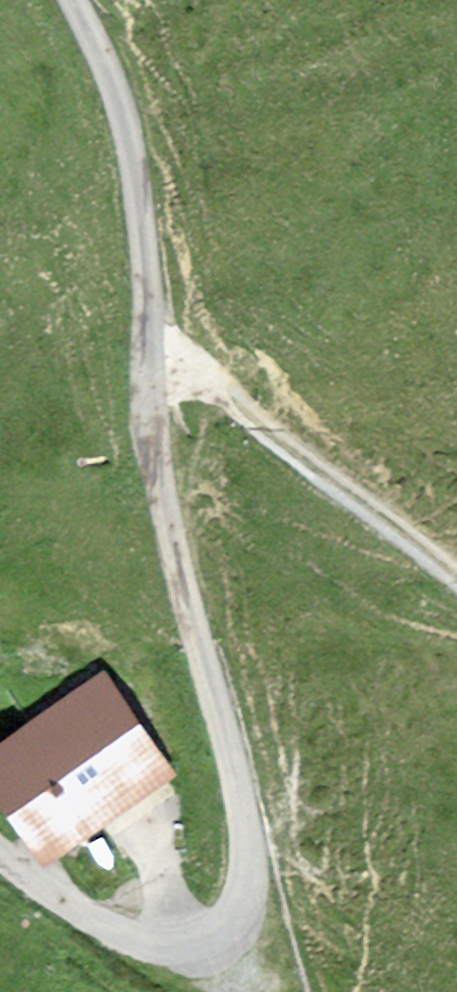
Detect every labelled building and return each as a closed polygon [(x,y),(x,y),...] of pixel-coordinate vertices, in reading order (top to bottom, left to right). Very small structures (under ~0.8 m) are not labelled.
[(104,688),(0,759),(0,766),(53,844),(161,770),(104,688)]
